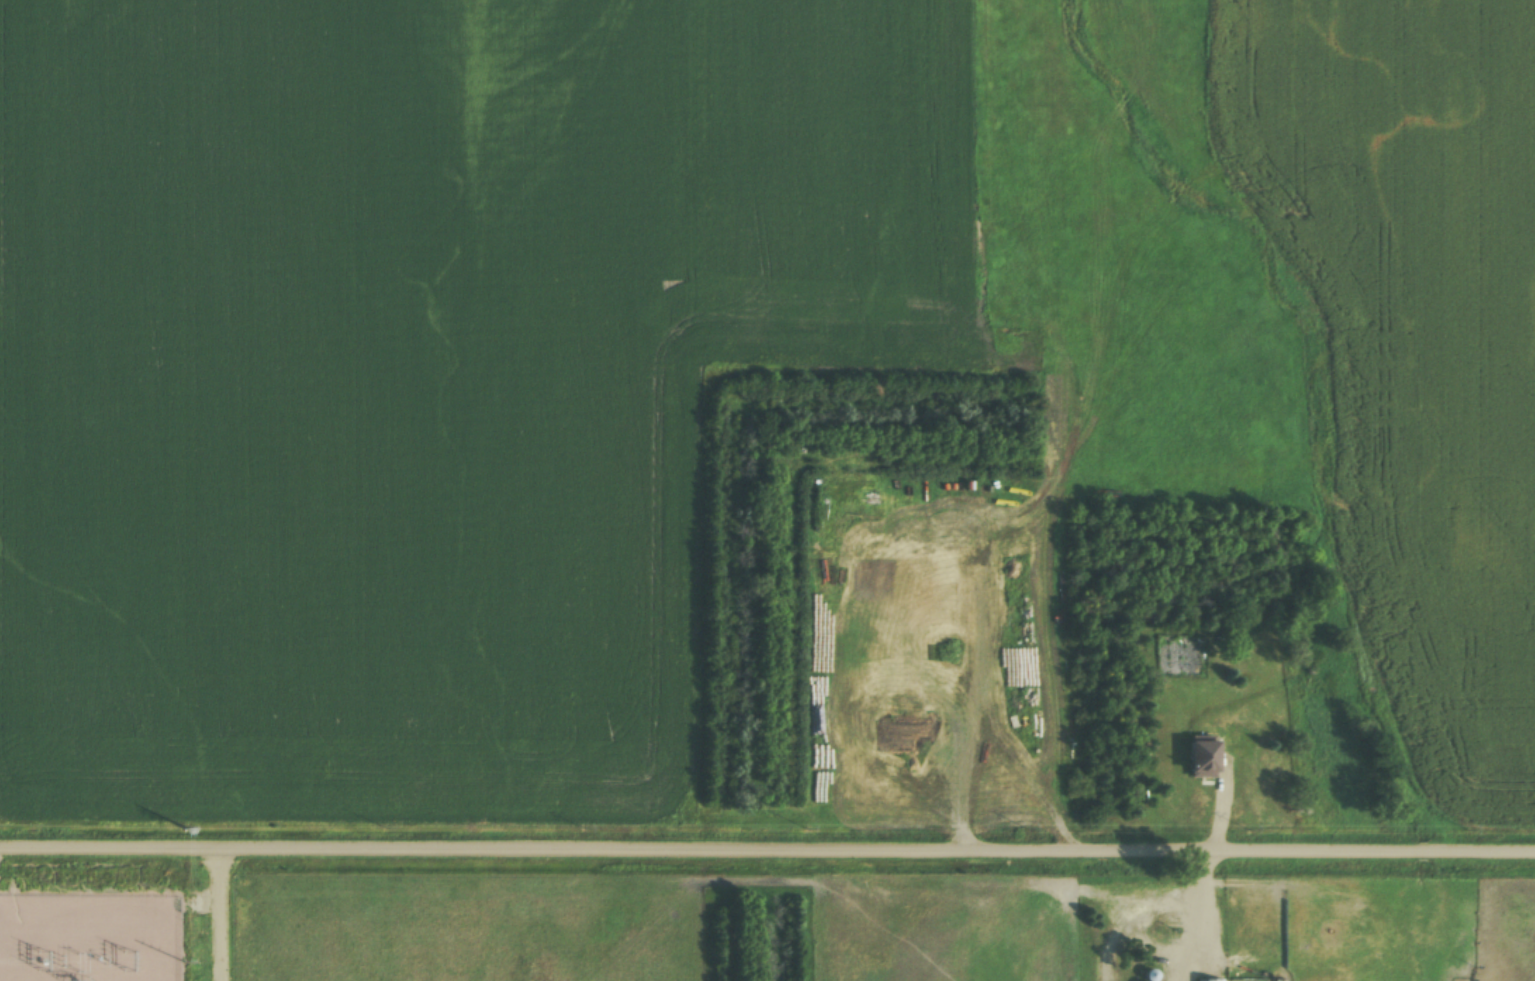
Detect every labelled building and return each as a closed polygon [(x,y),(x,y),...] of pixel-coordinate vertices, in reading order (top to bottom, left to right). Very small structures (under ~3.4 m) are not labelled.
[(825,699),(825,666),(811,666),(811,699),(825,699)] [(825,710),(812,710),(812,735),(825,735),(825,710)] [(1217,780),(1217,737),(1187,737),(1187,780),(1217,780)] [(813,794),(826,794),(826,758),(813,758),(813,794)]
